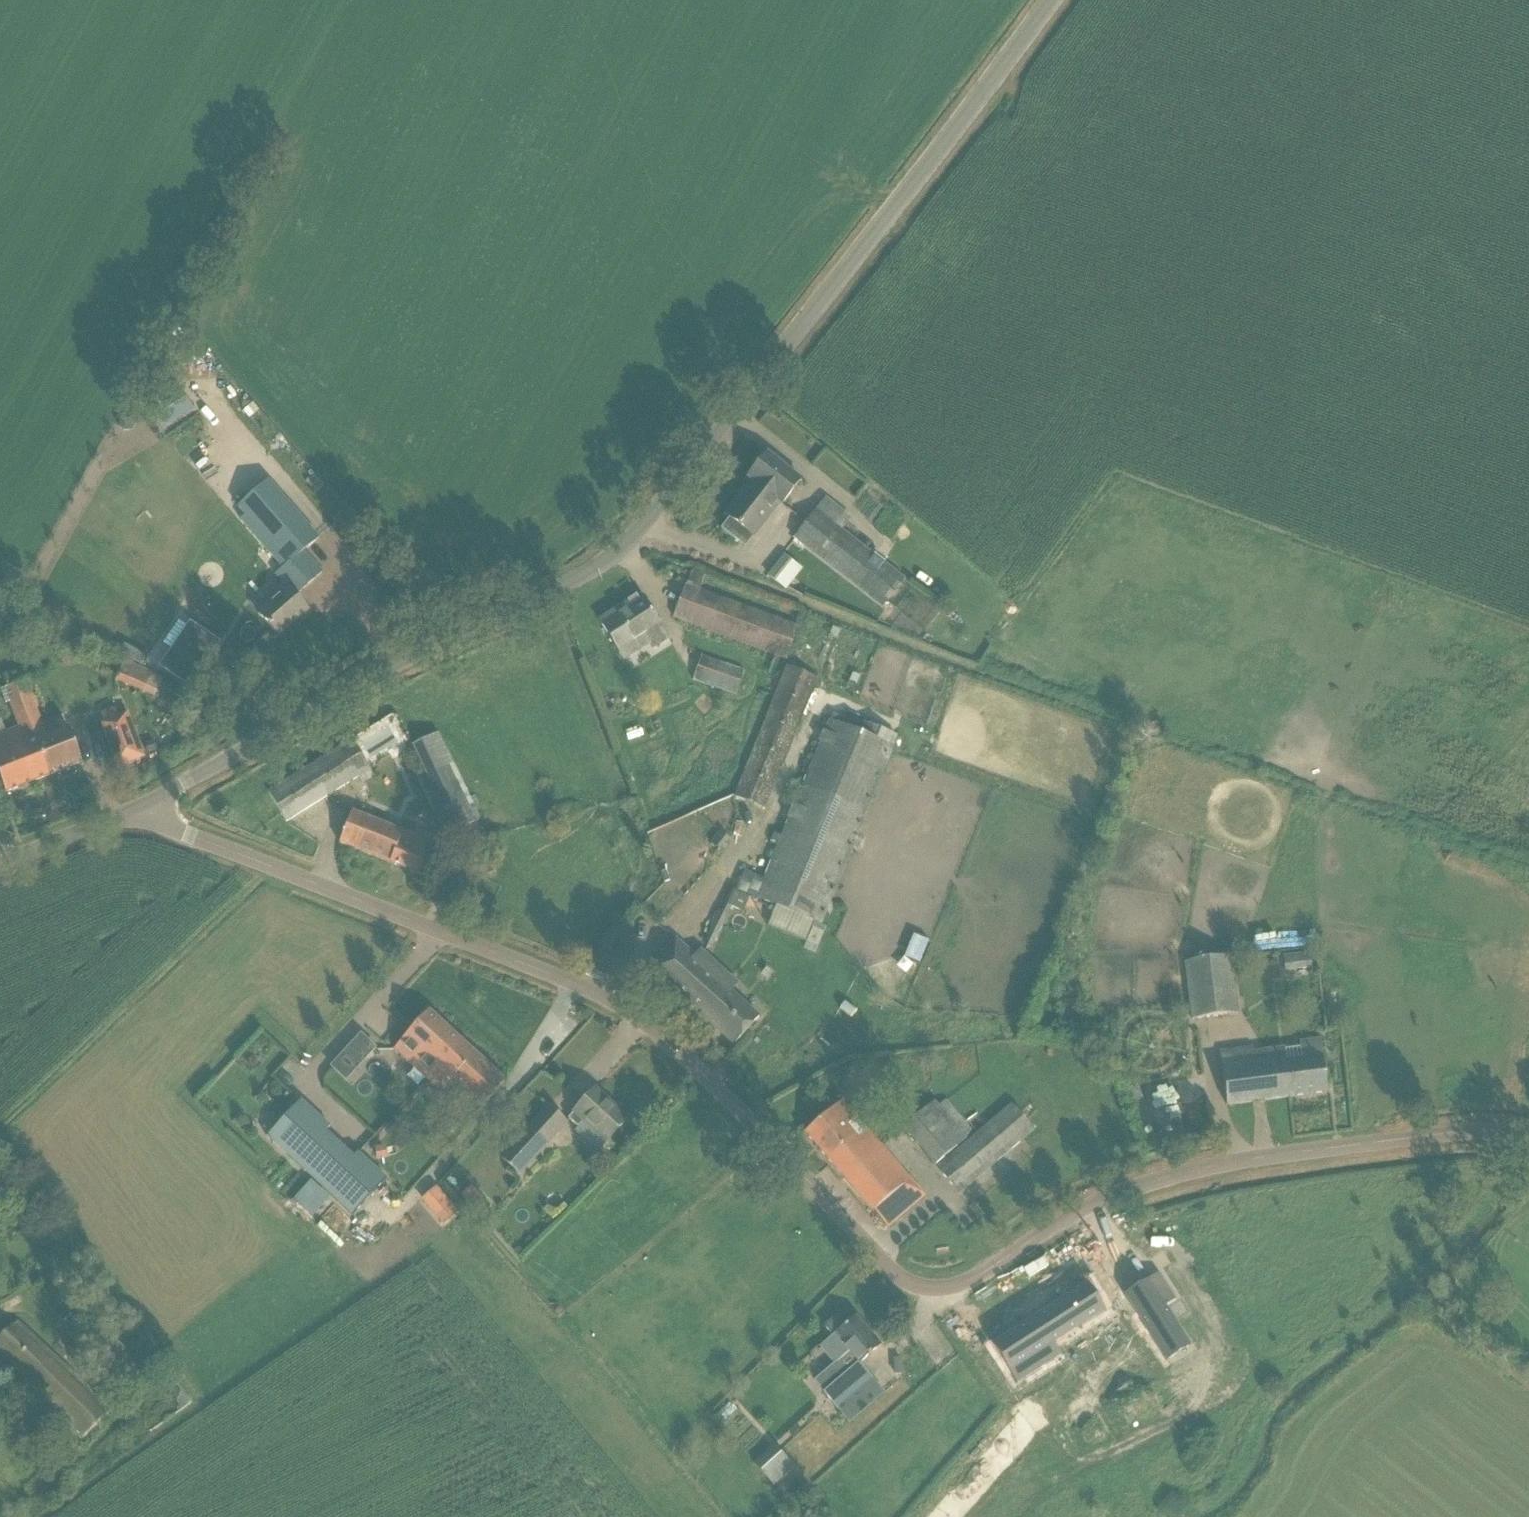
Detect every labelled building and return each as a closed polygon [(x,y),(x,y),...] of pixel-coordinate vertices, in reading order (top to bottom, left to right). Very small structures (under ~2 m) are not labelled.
[(172,407),(155,418),(161,428),(192,409),(179,388),(165,397),(172,407)] [(766,454),(748,478),(782,504),(800,480),(766,454)] [(728,518),(720,528),(744,547),(752,536),(749,534),(776,501),(781,505),(782,504),(748,478),(747,478),(751,481),(746,488),(739,496),(743,499),(728,518)] [(276,574),(284,584),(275,592),(279,596),(258,614),(278,637),(307,611),(295,596),(322,573),(303,551),(318,539),(268,482),(238,508),(287,565),(276,574)] [(788,537),(801,520),(784,507),(771,524),(788,537)] [(794,539),(882,608),(904,580),(815,511),(794,539)] [(763,574),(769,580),(787,561),(781,555),(763,574)] [(789,558),(773,582),(785,590),(801,566),(789,558)] [(673,617),(784,659),(796,628),(685,586),(673,617)] [(599,621),(623,659),(650,642),(653,648),(668,639),(643,599),(623,612),(620,607),(599,621)] [(190,625),(161,667),(188,685),(217,643),(190,625)] [(692,681),(734,695),(741,671),(700,657),(692,681)] [(735,797),(764,809),(817,679),(787,667),(735,797)] [(5,793),(81,763),(67,728),(44,737),(22,682),(3,689),(19,729),(0,736),(0,779),(5,793)] [(141,756),(126,715),(117,718),(114,709),(101,714),(104,723),(101,724),(116,766),(141,756)] [(830,721),(827,720),(755,898),(821,925),(893,747),(892,746),(897,736),(863,722),(862,726),(833,714),(830,721)] [(479,820),(437,733),(412,745),(427,776),(418,781),(445,837),(479,820)] [(268,792),(286,822),(371,772),(352,739),(268,792)] [(152,740),(143,744),(147,754),(156,750),(152,740)] [(340,843),(425,877),(433,858),(432,858),(439,841),(419,833),(417,838),(352,812),(340,843)] [(647,971),(686,1006),(688,1004),(734,1045),(759,1018),(719,983),(726,975),(699,951),(694,957),(675,940),(647,971)] [(1282,956),(1284,972),(1309,969),(1308,953),(1282,956)] [(1185,963),(1192,1020),(1239,1015),(1232,957),(1185,963)] [(505,1082),(428,1011),(393,1050),(413,1068),(421,1059),(434,1070),(426,1079),(437,1090),(446,1079),(468,1100),(458,1110),(469,1120),(489,1098),(491,1096),(505,1082)] [(1253,1048),(1220,1053),(1226,1105),(1326,1092),(1320,1039),(1299,1042),(1299,1046),(1301,1057),(1285,1059),(1283,1048),(1253,1051),(1253,1049),(1253,1048)] [(344,1052),(331,1066),(345,1080),(358,1066),(344,1052)] [(567,1119),(577,1128),(583,1121),(606,1143),(627,1120),(594,1089),(567,1119)] [(386,1179),(357,1152),(352,1157),(338,1144),(337,1145),(324,1133),(329,1127),(300,1100),(266,1137),(352,1216),(386,1179)] [(804,1133),(872,1212),(874,1211),(887,1226),(923,1196),(841,1101),(804,1133)] [(895,1120),(958,1194),(1033,1131),(1011,1105),(937,1168),(935,1166),(965,1140),(934,1102),(918,1116),(910,1107),(895,1120)] [(500,1159),(518,1175),(566,1123),(549,1107),(500,1159)] [(308,1214),(324,1196),(306,1180),(290,1198),(308,1214)] [(470,1186),(461,1195),(481,1215),(489,1206),(470,1186)] [(436,1187),(422,1199),(443,1224),(457,1212),(436,1187)] [(1147,1280),(1124,1295),(1167,1363),(1168,1362),(1167,1361),(1188,1347),(1189,1348),(1190,1347),(1165,1307),(1175,1301),(1158,1274),(1148,1281),(1147,1280)] [(1015,1330),(991,1345),(1016,1384),(1040,1368),(1032,1357),(1085,1323),(1101,1313),(1104,1311),(1087,1284),(1039,1315),(1015,1330)] [(96,1297),(105,1308),(112,1302),(103,1292),(96,1297)] [(831,1337),(820,1346),(844,1375),(823,1393),(837,1409),(872,1380),(858,1364),(859,1364),(880,1347),(854,1317),(846,1324),(838,1314),(823,1327),(831,1337)] [(83,1438),(109,1411),(86,1386),(67,1367),(17,1322),(0,1339),(0,1356),(83,1438)] [(753,1463),(774,1487),(795,1468),(773,1444),(753,1463)]
